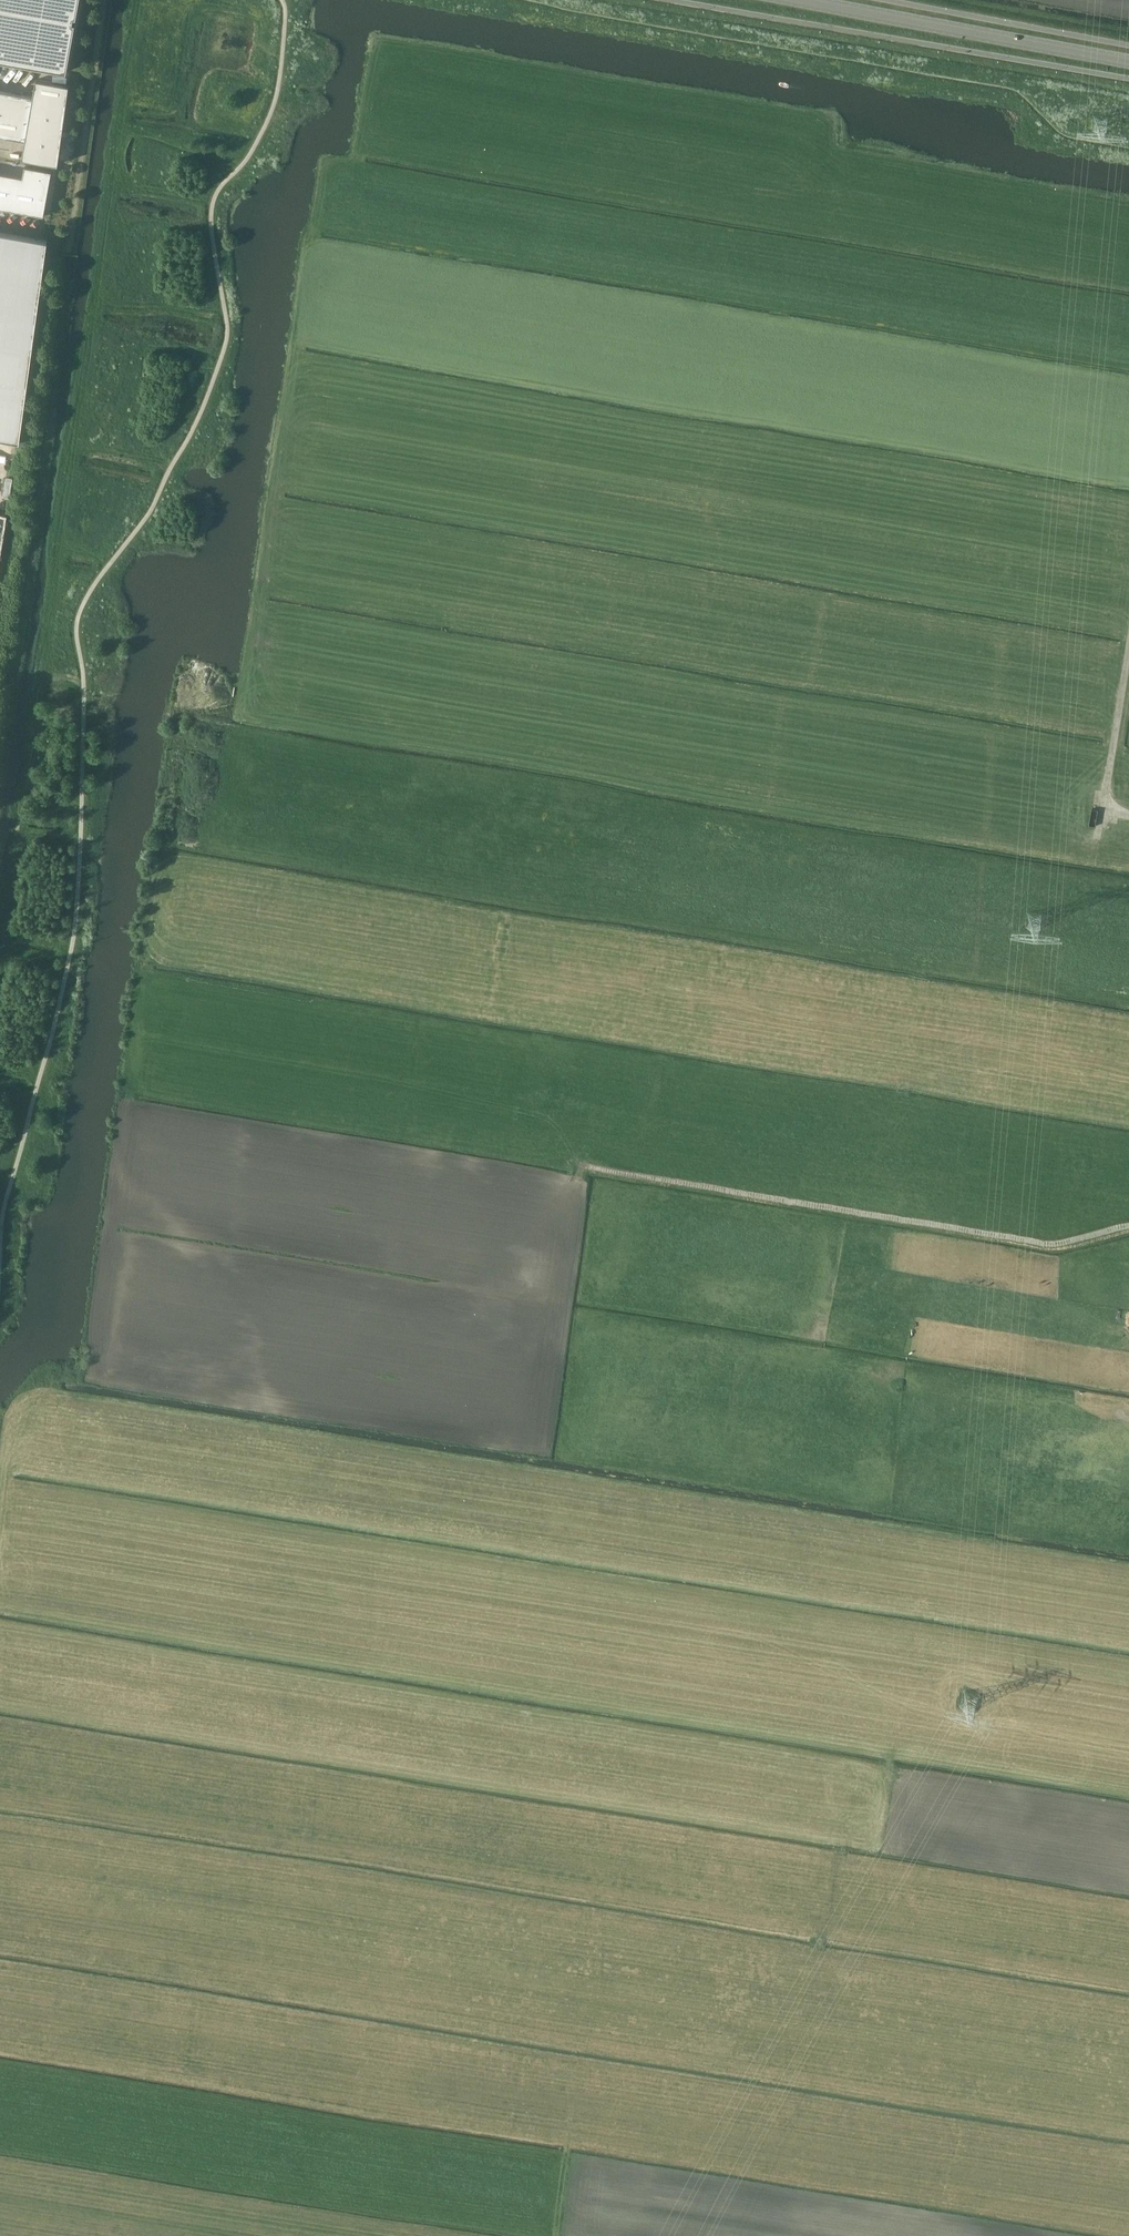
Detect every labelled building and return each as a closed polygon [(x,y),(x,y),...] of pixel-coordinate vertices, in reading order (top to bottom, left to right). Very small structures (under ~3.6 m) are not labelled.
[(77,17),(80,0),(0,0),(0,60),(67,72),(76,22),(73,22),(74,17),(77,17)] [(57,165),(68,103),(66,103),(69,85),(36,79),(33,97),(0,91),(0,136),(25,141),(22,158),(57,165)] [(0,173),(0,208),(44,216),(50,182),(52,171),(25,167),(23,177),(0,173)] [(20,441),(33,350),(48,240),(0,232),(0,438),(20,441)]
